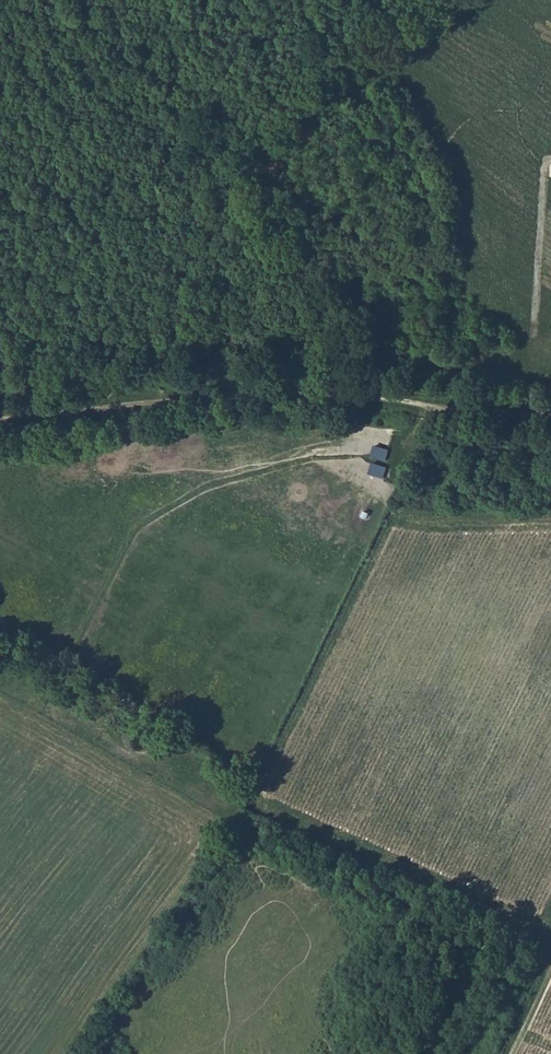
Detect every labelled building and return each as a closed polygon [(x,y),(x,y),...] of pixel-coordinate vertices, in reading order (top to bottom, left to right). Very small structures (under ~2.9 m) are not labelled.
[(386,459),(390,448),(375,443),(372,454),(386,459)] [(384,475),(387,465),(373,461),(370,471),(384,475)]
